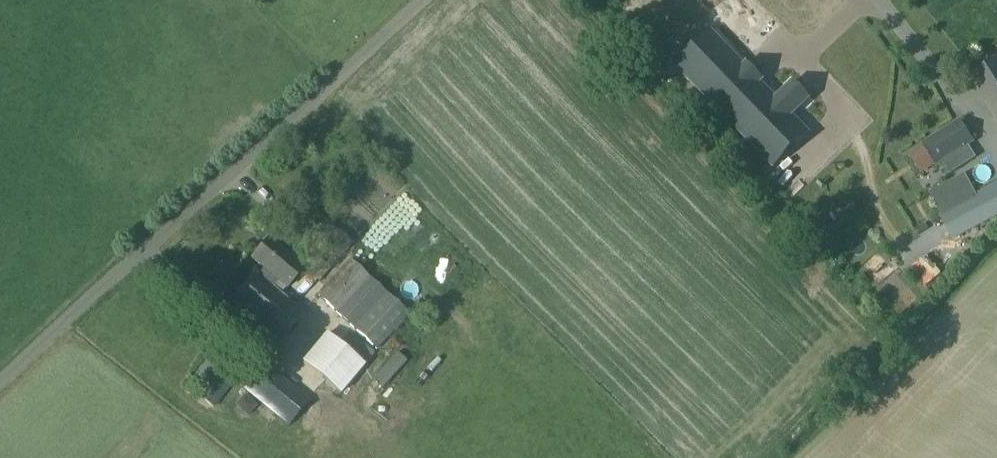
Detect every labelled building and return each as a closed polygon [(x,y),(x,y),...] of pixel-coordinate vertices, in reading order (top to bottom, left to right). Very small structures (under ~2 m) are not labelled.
[(710,34),(676,67),(772,168),(807,134),(790,117),(809,100),(808,99),(807,100),(792,84),(793,83),(792,82),(774,100),(759,84),(762,81),(761,80),(760,81),(745,66),(746,65),(746,64),(745,64),(742,67),(710,34)] [(971,78),(996,120),(996,62),(971,78)] [(956,122),(907,155),(920,174),(935,164),(936,165),(940,162),(948,174),(974,158),(966,146),(970,143),(956,122)] [(930,197),(954,241),(996,218),(996,182),(974,194),(965,178),(930,197)] [(377,251),(411,217),(390,197),(356,231),(377,251)] [(336,228),(323,243),(340,258),(353,243),(336,228)] [(264,271),(261,275),(258,278),(279,295),(284,289),(286,291),(304,269),(269,240),(252,261),(264,271)] [(350,261),(317,296),(378,351),(410,316),(350,261)] [(258,278),(261,275),(259,273),(233,304),(246,315),(245,320),(251,325),(255,323),(280,344),(304,316),(279,295),(258,278)] [(324,337),(301,363),(338,393),(362,366),(324,337)] [(398,353),(373,381),(382,389),(408,361),(398,353)] [(260,362),(236,385),(289,427),(310,402),(260,362)] [(256,405),(245,394),(239,399),(239,400),(239,408),(246,415),(252,410),(256,405)]
